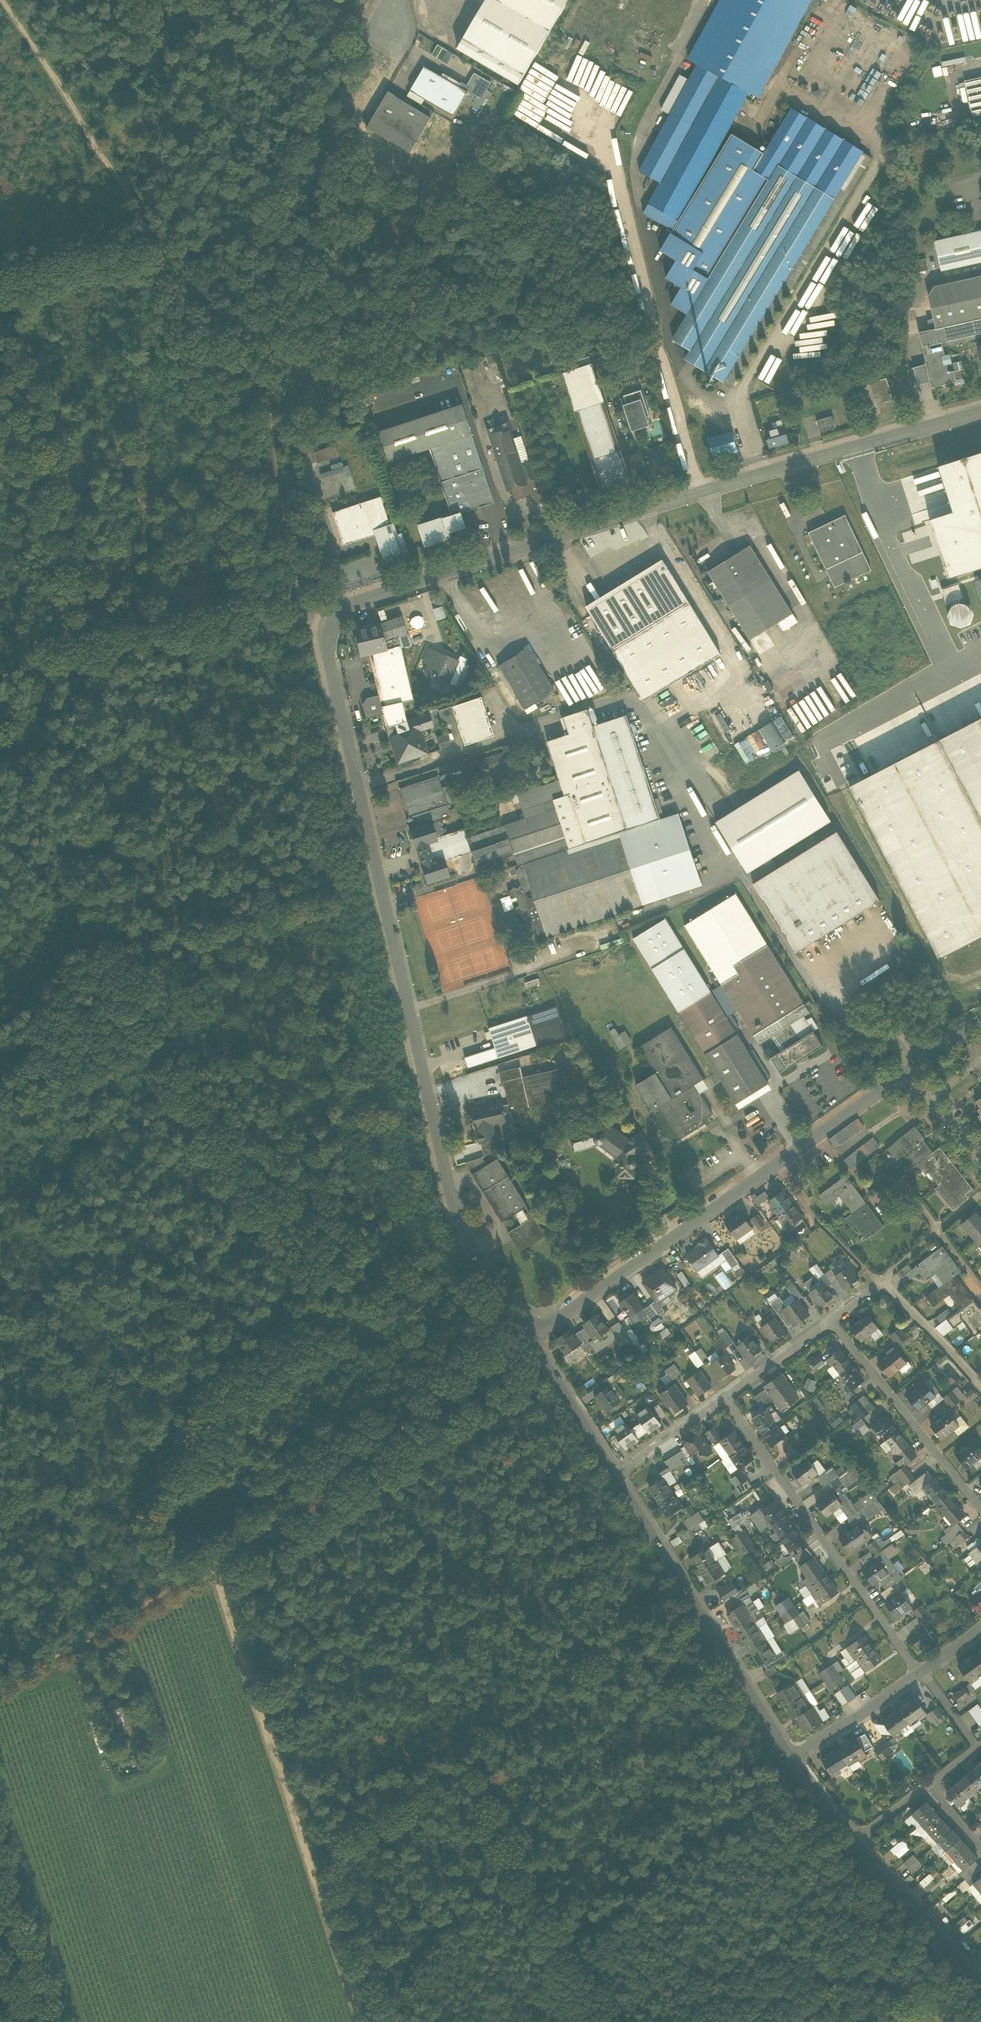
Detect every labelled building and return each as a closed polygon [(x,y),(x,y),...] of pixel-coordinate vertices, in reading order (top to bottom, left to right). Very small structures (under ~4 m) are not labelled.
[(458,49),(519,85),(569,0),(487,0),(458,49)] [(699,65),(749,92),(750,90),(760,96),(812,0),(721,0),(690,57),(700,63),(699,65)] [(679,221),(749,92),(699,65),(690,80),(671,115),(640,172),(661,183),(649,204),(679,221)] [(423,98),(454,116),(463,100),(468,92),(465,90),(425,67),(411,91),(423,98)] [(463,100),(479,110),(490,92),(487,90),(491,83),(475,73),(465,90),(468,92),(463,100)] [(661,110),(671,115),(690,80),(681,75),(661,110)] [(973,117),(980,115),(980,78),(965,81),(973,117)] [(408,96),(420,103),(423,98),(411,91),(408,96)] [(366,127),(411,154),(432,118),(417,109),(387,92),(366,127)] [(417,109),(432,118),(435,113),(420,104),(417,109)] [(686,359),(723,382),(863,152),(792,109),(755,171),(770,180),(709,281),(688,315),(674,339),(691,351),(686,359)] [(674,230),(672,234),(703,253),(692,271),(709,281),(770,180),(755,171),(754,170),(764,154),(732,134),(679,221),(674,230)] [(872,158),(863,152),(723,382),(732,387),(872,158)] [(644,213),(674,230),(679,221),(649,204),(644,213)] [(941,271),(980,263),(980,231),(935,242),(941,271)] [(688,315),(709,281),(692,271),(703,253),(672,234),(671,233),(660,251),(677,261),(666,278),(682,288),(672,305),(688,315)] [(843,286),(898,321),(906,307),(904,305),(852,272),(843,286)] [(930,330),(980,319),(980,276),(934,287),(928,296),(933,319),(928,321),(930,330)] [(930,330),(919,333),(922,347),(942,343),(980,334),(980,319),(930,330)] [(953,371),(947,345),(980,338),(980,334),(942,343),(949,372),(953,371)] [(930,382),(931,388),(957,382),(954,371),(953,371),(949,372),(942,343),(922,347),(926,364),(930,382)] [(563,374),(575,412),(605,402),(593,364),(563,374)] [(914,368),(919,385),(930,382),(926,364),(914,368)] [(907,370),(912,387),(919,385),(914,368),(907,370)] [(870,383),(876,405),(893,400),(887,378),(870,383)] [(623,405),(625,411),(628,410),(632,422),(647,417),(650,416),(642,390),(624,396),(626,404),(623,405)] [(575,412),(600,489),(631,479),(605,402),(575,412)] [(388,462),(429,448),(471,434),(461,405),(378,432),(388,462)] [(650,426),(647,417),(632,422),(628,410),(625,411),(632,432),(635,431),(650,426)] [(817,421),(820,433),(835,428),(832,416),(817,421)] [(772,423),(774,430),(783,427),(781,420),(772,423)] [(488,429),(498,459),(517,453),(507,423),(488,429)] [(788,442),(783,427),(774,430),(766,432),(770,447),(788,442)] [(709,439),(715,458),(738,451),(732,432),(709,439)] [(482,468),(471,434),(429,448),(440,482),(482,468)] [(335,445),(313,452),(317,464),(339,456),(335,445)] [(498,459),(508,490),(526,484),(526,481),(521,467),(517,453),(498,459)] [(980,569),(980,453),(939,467),(953,513),(930,520),(949,580),(980,569)] [(521,467),(526,481),(536,478),(531,464),(521,467)] [(493,502),(482,468),(440,482),(451,516),(456,515),(493,502)] [(342,541),(374,530),(389,525),(380,497),(332,512),(342,541)] [(460,528),(456,515),(451,516),(442,519),(442,518),(418,526),(425,546),(448,538),(447,532),(460,528)] [(808,533),(826,570),(863,552),(845,515),(808,533)] [(389,525),(399,554),(408,551),(402,534),(396,536),(392,524),(389,525)] [(399,554),(389,525),(374,530),(375,534),(383,559),(399,554)] [(343,545),(375,534),(374,530),(342,541),(343,545)] [(711,576),(722,593),(755,572),(765,566),(755,549),(711,576)] [(871,570),(863,552),(826,570),(835,588),(871,570)] [(586,607),(613,650),(689,603),(663,560),(603,597),(608,605),(592,615),(587,606),(586,607)] [(781,590),(765,566),(755,572),(771,597),(781,590)] [(722,593),(754,643),(797,616),(781,590),(771,597),(755,572),(722,593)] [(942,590),(947,603),(963,598),(959,585),(942,590)] [(578,589),(585,601),(589,598),(583,587),(578,589)] [(608,605),(603,597),(587,606),(592,615),(608,605)] [(721,655),(689,603),(613,650),(644,701),(721,655)] [(963,604),(956,605),(950,609),(949,616),(952,623),(958,626),(966,625),(971,620),(972,614),(969,607),(963,604)] [(442,606),(432,609),(436,621),(446,618),(442,606)] [(378,624),(384,641),(398,637),(398,636),(407,634),(402,617),(378,624)] [(356,630),(362,655),(369,653),(400,646),(398,637),(384,641),(378,624),(356,630)] [(407,634),(398,636),(401,649),(411,645),(407,634)] [(369,653),(379,696),(381,706),(401,702),(413,700),(400,646),(369,653)] [(499,667),(524,709),(554,691),(528,649),(499,667)] [(424,676),(448,686),(449,683),(458,661),(434,652),(424,676)] [(460,656),(458,661),(449,683),(455,685),(467,658),(460,656)] [(382,712),(381,706),(379,696),(367,699),(363,705),(366,717),(382,712)] [(457,721),(465,743),(493,734),(480,697),(452,706),(440,710),(443,721),(456,716),(457,721)] [(382,712),(384,722),(405,715),(401,702),(381,706),(382,712)] [(548,742),(558,774),(560,780),(566,796),(555,800),(557,808),(566,838),(570,849),(627,830),(593,726),(588,710),(564,717),(570,734),(548,742)] [(428,714),(406,721),(386,728),(391,745),(398,742),(401,751),(398,752),(399,753),(402,762),(424,754),(415,730),(431,724),(428,714)] [(384,722),(386,728),(406,721),(405,715),(384,722)] [(627,715),(593,726),(627,830),(661,819),(627,715)] [(445,725),(457,721),(456,716),(443,721),(445,725)] [(939,740),(980,821),(980,718),(939,740)] [(528,738),(514,743),(517,753),(535,748),(528,738)] [(849,787),(939,959),(980,937),(980,821),(939,740),(849,787)] [(393,755),(399,753),(398,752),(401,751),(398,742),(391,745),(390,745),(393,755)] [(506,757),(517,753),(514,743),(503,746),(506,757)] [(506,757),(503,746),(489,751),(491,757),(501,754),(502,755),(504,758),(506,757)] [(525,777),(523,770),(523,769),(520,770),(518,763),(520,762),(517,753),(506,757),(504,758),(502,755),(501,754),(491,757),(478,761),(482,775),(494,771),(498,770),(500,775),(497,776),(496,778),(498,786),(525,777)] [(527,759),(520,762),(518,763),(520,770),(523,769),(523,770),(530,768),(527,759)] [(721,830),(748,873),(831,821),(799,770),(732,812),(737,820),(721,830)] [(549,784),(557,781),(555,775),(547,778),(549,784)] [(399,788),(409,817),(412,816),(415,815),(447,805),(437,776),(399,788)] [(566,796),(560,780),(557,781),(549,784),(518,794),(523,810),(544,804),(555,800),(566,796)] [(555,800),(544,804),(546,812),(557,808),(555,800)] [(526,819),(546,812),(544,804),(523,810),(526,819)] [(415,815),(417,821),(436,814),(449,810),(447,805),(415,815)] [(526,819),(505,826),(509,839),(514,855),(520,853),(566,838),(557,808),(546,812),(526,819)] [(436,814),(438,821),(451,816),(449,810),(436,814)] [(716,822),(721,830),(737,820),(732,812),(716,822)] [(545,931),(547,937),(703,886),(679,813),(627,830),(570,849),(524,864),(529,880),(545,931)] [(438,821),(436,814),(417,821),(418,827),(430,823),(431,823),(438,821)] [(424,874),(426,883),(448,876),(443,861),(442,860),(433,863),(426,841),(435,838),(431,823),(430,823),(418,827),(415,828),(409,830),(412,839),(414,838),(425,873),(424,874)] [(505,826),(467,838),(471,852),(509,839),(505,826)] [(445,860),(471,852),(467,838),(464,829),(435,838),(426,841),(433,863),(442,860),(443,861),(445,860)] [(753,884),(796,953),(880,900),(837,832),(753,884)] [(414,838),(412,839),(424,874),(425,873),(414,838)] [(566,838),(520,853),(524,864),(570,849),(566,838)] [(514,855),(509,839),(471,852),(475,863),(475,864),(480,866),(481,866),(514,855)] [(514,855),(518,866),(524,864),(520,853),(514,855)] [(529,880),(524,864),(516,871),(517,875),(519,881),(522,878),(529,880)] [(516,871),(514,865),(508,867),(511,876),(517,875),(516,871)] [(535,936),(541,936),(545,931),(529,880),(522,878),(519,881),(518,882),(520,887),(516,890),(512,889),(509,892),(510,897),(516,898),(524,923),(520,928),(522,932),(527,934),(529,930),(534,931),(535,936)] [(772,1036),(777,1033),(790,1025),(804,1016),(810,1013),(809,1012),(805,1004),(736,894),(685,925),(722,985),(738,1011),(759,1044),(772,1036)] [(634,939),(679,1012),(711,992),(666,919),(634,939)] [(539,978),(526,983),(528,988),(540,984),(539,978)] [(722,985),(711,992),(727,1017),(732,1014),(738,1011),(722,985)] [(727,1017),(711,992),(679,1012),(695,1037),(727,1017)] [(805,1004),(809,1012),(815,1009),(810,1001),(805,1004)] [(557,1006),(528,1016),(537,1045),(566,1036),(557,1006)] [(732,1014),(727,1017),(735,1030),(740,1027),(732,1014)] [(498,1058),(537,1045),(528,1016),(489,1028),(495,1047),(498,1057),(498,1058)] [(804,1016),(790,1025),(800,1040),(814,1031),(807,1020),(804,1016)] [(735,1030),(727,1017),(695,1037),(705,1054),(738,1034),(735,1030)] [(812,1017),(807,1020),(814,1031),(819,1028),(812,1017)] [(787,1048),(800,1040),(790,1025),(777,1033),(787,1048)] [(609,1031),(613,1038),(619,1034),(615,1028),(609,1031)] [(641,1046),(657,1072),(673,1098),(694,1084),(703,1079),(671,1028),(641,1046)] [(633,1042),(626,1030),(619,1034),(613,1038),(620,1050),(633,1042)] [(823,1046),(814,1031),(800,1040),(787,1048),(781,1051),(776,1055),(779,1059),(786,1069),(823,1046)] [(787,1048),(777,1033),(772,1036),(781,1051),(787,1048)] [(769,1084),(738,1034),(705,1054),(736,1104),(769,1084)] [(468,1067),(498,1057),(495,1047),(465,1057),(468,1067)] [(570,1053),(572,1065),(586,1062),(583,1050),(570,1053)] [(786,1069),(779,1059),(773,1062),(780,1073),(786,1069)] [(502,1084),(504,1084),(503,1081),(523,1077),(521,1067),(499,1072),(502,1084)] [(562,1068),(523,1077),(530,1107),(569,1098),(562,1068)] [(659,1107),(673,1098),(657,1072),(636,1085),(648,1105),(650,1104),(653,1109),(654,1108),(655,1109),(659,1107)] [(530,1107),(523,1077),(503,1081),(504,1084),(509,1104),(503,1105),(505,1112),(530,1107)] [(694,1084),(700,1093),(709,1088),(703,1079),(694,1084)] [(659,1107),(679,1138),(704,1123),(702,1119),(712,1113),(700,1093),(694,1084),(673,1098),(659,1107)] [(769,1084),(736,1104),(740,1109),(772,1089),(769,1084)] [(481,1143),(493,1140),(497,1139),(494,1125),(493,1119),(505,1116),(502,1104),(473,1110),(481,1143)] [(507,1122),(505,1116),(493,1119),(494,1125),(507,1122)] [(858,1118),(853,1122),(860,1131),(865,1127),(858,1118)] [(860,1132),(860,1131),(853,1122),(848,1126),(855,1135),(860,1132)] [(617,1166),(617,1177),(631,1177),(632,1176),(632,1167),(634,1166),(636,1165),(636,1164),(636,1162),(635,1160),(634,1159),(632,1159),(632,1151),(634,1150),(637,1149),(633,1143),(639,1140),(636,1134),(627,1140),(606,1125),(570,1136),(573,1145),(572,1145),(572,1146),(573,1145),(573,1146),(575,1148),(576,1148),(577,1149),(579,1149),(580,1149),(587,1146),(586,1143),(596,1140),(597,1142),(599,1143),(601,1143),(602,1142),(603,1141),(618,1152),(618,1159),(616,1159),(615,1160),(614,1162),(614,1164),(615,1165),(616,1166),(617,1166)] [(850,1139),(855,1135),(848,1126),(843,1129),(850,1139)] [(907,1149),(918,1164),(933,1152),(921,1137),(923,1136),(916,1127),(896,1142),(897,1143),(888,1150),(895,1159),(907,1149)] [(845,1142),(850,1139),(843,1129),(838,1133),(845,1142)] [(641,1154),(643,1154),(652,1149),(641,1131),(636,1134),(639,1140),(633,1143),(637,1149),(640,1153),(641,1154)] [(840,1146),(845,1142),(838,1133),(833,1136),(840,1146)] [(835,1149),(840,1146),(833,1136),(828,1140),(835,1149)] [(873,1136),(868,1140),(876,1150),(881,1146),(873,1136)] [(481,1143),(484,1156),(496,1152),(493,1140),(481,1143)] [(871,1153),(876,1150),(868,1140),(864,1144),(871,1153)] [(866,1157),(871,1153),(864,1144),(859,1148),(866,1157)] [(940,1147),(933,1152),(918,1164),(926,1174),(931,1170),(942,1184),(958,1171),(940,1147)] [(861,1161),(866,1157),(859,1148),(854,1152),(861,1161)] [(856,1165),(861,1161),(854,1152),(849,1156),(856,1165)] [(851,1169),(856,1165),(849,1156),(844,1160),(851,1169)] [(467,1162),(474,1174),(488,1165),(483,1157),(467,1162)] [(474,1174),(484,1191),(510,1176),(500,1159),(488,1165),(474,1174)] [(973,1189),(958,1171),(942,1184),(936,1188),(942,1196),(945,1193),(953,1203),(950,1206),(953,1210),(966,1200),(963,1196),(973,1189)] [(528,1207),(510,1176),(484,1191),(503,1222),(522,1210),(527,1208),(528,1207)] [(840,1194),(853,1212),(865,1204),(846,1177),(821,1196),(827,1204),(840,1194)] [(754,1199),(758,1206),(770,1198),(765,1191),(754,1199)] [(769,1201),(778,1215),(791,1206),(788,1202),(790,1200),(784,1191),(769,1201)] [(942,1196),(950,1206),(953,1203),(945,1193),(942,1196)] [(882,1227),(865,1204),(853,1212),(846,1218),(852,1226),(854,1224),(866,1239),(882,1227)] [(794,1210),(791,1206),(778,1215),(788,1229),(803,1219),(796,1209),(794,1210)] [(532,1217),(527,1208),(522,1210),(528,1220),(532,1217)] [(752,1218),(761,1231),(769,1225),(760,1212),(752,1218)] [(976,1240),(980,1235),(980,1220),(975,1213),(962,1224),(963,1225),(966,1222),(969,1226),(966,1228),(976,1240)] [(725,1225),(736,1240),(737,1239),(751,1229),(752,1228),(742,1215),(735,1220),(734,1218),(725,1225)] [(534,1216),(532,1217),(528,1220),(508,1233),(521,1253),(547,1237),(534,1216)] [(797,1234),(801,1239),(812,1232),(808,1226),(797,1234)] [(751,1229),(737,1239),(740,1243),(755,1233),(751,1229)] [(687,1256),(697,1271),(719,1255),(706,1237),(699,1242),(702,1245),(687,1256)] [(944,1262),(950,1258),(942,1247),(938,1250),(943,1257),(942,1259),(944,1262)] [(727,1259),(732,1267),(739,1262),(729,1248),(722,1253),(727,1259)] [(936,1269),(946,1282),(953,1277),(955,1275),(960,1271),(950,1258),(944,1262),(942,1259),(943,1257),(938,1250),(916,1267),(920,1272),(924,1278),(936,1269)] [(727,1259),(722,1253),(719,1255),(697,1271),(702,1277),(727,1259)] [(736,1272),(742,1268),(739,1262),(732,1267),(736,1272)] [(809,1268),(814,1276),(816,1274),(818,1277),(824,1274),(817,1263),(809,1268)] [(838,1279),(845,1289),(859,1279),(854,1272),(851,1274),(847,1267),(835,1276),(838,1279)] [(906,1274),(910,1279),(920,1272),(916,1267),(906,1274)] [(742,1268),(736,1272),(740,1277),(746,1272),(742,1268)] [(644,1282),(656,1300),(657,1302),(658,1301),(668,1294),(676,1288),(663,1269),(644,1282)] [(831,1269),(824,1274),(831,1284),(838,1279),(835,1276),(831,1269)] [(935,1273),(943,1284),(946,1282),(936,1269),(924,1278),(926,1280),(935,1273)] [(691,1283),(682,1271),(675,1276),(684,1288),(691,1283)] [(810,1292),(822,1283),(818,1277),(816,1274),(814,1276),(804,1283),(810,1292)] [(824,1274),(818,1277),(822,1283),(826,1288),(831,1284),(824,1274)] [(950,1293),(961,1308),(973,1299),(961,1282),(958,1284),(953,1277),(946,1282),(943,1284),(926,1297),(932,1306),(950,1293)] [(793,1294),(797,1300),(798,1299),(803,1296),(792,1281),(786,1286),(793,1294)] [(826,1288),(822,1283),(810,1292),(820,1306),(833,1297),(826,1288)] [(630,1315),(630,1316),(635,1322),(644,1316),(644,1317),(647,1315),(643,1309),(642,1308),(643,1307),(633,1293),(621,1302),(626,1309),(630,1315)] [(950,1293),(932,1306),(933,1307),(949,1295),(960,1309),(961,1308),(950,1293)] [(658,1301),(662,1307),(672,1300),(668,1294),(658,1301)] [(783,1301),(785,1304),(787,1306),(797,1300),(793,1294),(783,1301)] [(771,1303),(788,1327),(793,1323),(794,1325),(809,1314),(798,1299),(797,1300),(787,1306),(786,1308),(784,1305),(785,1304),(783,1301),(779,1296),(771,1303)] [(973,1299),(961,1308),(960,1309),(952,1314),(947,1318),(954,1327),(963,1320),(967,1325),(968,1324),(976,1335),(979,1333),(980,1331),(980,1310),(973,1299)] [(656,1300),(651,1304),(658,1314),(664,1310),(662,1307),(658,1301),(657,1302),(656,1300)] [(663,1321),(658,1314),(651,1304),(643,1309),(647,1315),(653,1323),(655,1327),(662,1322),(663,1321)] [(936,1317),(941,1323),(947,1318),(952,1314),(948,1308),(936,1317)] [(626,1319),(630,1315),(626,1309),(621,1312),(626,1319)] [(762,1327),(775,1317),(771,1312),(763,1319),(759,1314),(755,1317),(762,1327)] [(850,1327),(861,1340),(869,1333),(878,1326),(868,1313),(850,1327)] [(586,1327),(595,1339),(609,1330),(608,1329),(598,1314),(584,1324),(586,1327)] [(762,1327),(772,1342),(785,1332),(775,1317),(762,1327)] [(943,1335),(954,1327),(947,1318),(941,1323),(935,1327),(943,1335)] [(619,1341),(626,1336),(628,1335),(626,1332),(619,1321),(610,1328),(616,1336),(616,1337),(617,1338),(619,1341)] [(655,1327),(653,1323),(651,1324),(651,1326),(650,1328),(651,1330),(653,1331),(655,1332),(657,1332),(659,1331),(665,1327),(662,1322),(655,1327)] [(968,1324),(967,1325),(975,1336),(976,1335),(968,1324)] [(884,1334),(878,1326),(869,1333),(875,1340),(884,1334)] [(581,1330),(590,1342),(595,1339),(586,1327),(581,1330)] [(671,1333),(667,1327),(659,1334),(663,1339),(671,1333)] [(890,1335),(894,1340),(903,1333),(899,1327),(890,1335)] [(610,1328),(608,1329),(609,1330),(595,1339),(590,1342),(593,1347),(595,1351),(616,1337),(616,1336),(610,1328)] [(633,1341),(636,1339),(638,1338),(632,1328),(626,1332),(628,1335),(633,1341)] [(561,1347),(566,1354),(581,1344),(575,1335),(571,1329),(558,1339),(562,1345),(561,1347)] [(590,1342),(581,1330),(575,1335),(581,1344),(587,1351),(593,1347),(590,1342)] [(720,1334),(722,1337),(729,1347),(734,1343),(726,1330),(720,1334)] [(908,1338),(903,1333),(894,1340),(899,1346),(908,1338)] [(630,1342),(626,1336),(619,1341),(623,1347),(630,1342)] [(737,1346),(748,1361),(762,1351),(751,1336),(737,1346)] [(616,1337),(595,1351),(597,1352),(617,1338),(616,1337)] [(724,1350),(729,1347),(722,1337),(717,1341),(724,1350)] [(643,1342),(641,1344),(637,1347),(642,1354),(648,1349),(643,1342)] [(581,1344),(566,1354),(563,1357),(570,1367),(579,1360),(577,1358),(587,1351),(581,1344)] [(690,1356),(696,1352),(691,1345),(685,1349),(690,1356)] [(701,1348),(696,1352),(702,1361),(708,1357),(701,1348)] [(834,1364),(841,1373),(852,1364),(840,1349),(827,1360),(831,1366),(834,1364)] [(878,1362),(889,1376),(898,1368),(906,1362),(896,1349),(878,1362)] [(690,1356),(698,1368),(704,1364),(702,1361),(696,1352),(690,1356)] [(712,1364),(720,1357),(716,1352),(708,1358),(712,1364)] [(712,1364),(723,1379),(736,1370),(725,1354),(720,1357),(712,1364)] [(811,1362),(816,1368),(824,1362),(819,1355),(811,1362)] [(908,1361),(906,1362),(898,1368),(902,1373),(912,1366),(908,1361)] [(616,1381),(628,1373),(632,1370),(628,1364),(612,1375),(608,1378),(612,1385),(616,1381)] [(670,1368),(677,1377),(682,1373),(675,1364),(670,1368)] [(841,1373),(834,1364),(831,1366),(827,1369),(834,1378),(841,1373)] [(864,1380),(852,1364),(841,1373),(848,1382),(846,1385),(850,1391),(864,1380)] [(666,1374),(671,1381),(677,1377),(670,1368),(664,1371),(666,1374)] [(692,1386),(699,1396),(707,1391),(706,1389),(711,1385),(701,1371),(691,1378),(695,1383),(692,1386)] [(671,1381),(666,1374),(660,1378),(665,1385),(671,1381)] [(774,1399),(780,1407),(787,1402),(788,1404),(798,1397),(782,1374),(765,1387),(766,1388),(768,1391),(774,1399)] [(808,1378),(803,1387),(812,1391),(816,1382),(808,1378)] [(616,1381),(612,1385),(609,1386),(615,1395),(620,1391),(625,1398),(627,1396),(616,1381)] [(907,1396),(917,1410),(927,1402),(935,1395),(928,1386),(925,1382),(907,1396)] [(671,1406),(676,1412),(688,1403),(674,1384),(659,1394),(668,1407),(671,1406)] [(931,1384),(928,1386),(935,1395),(939,1393),(940,1392),(935,1385),(933,1386),(931,1384)] [(606,1412),(620,1402),(615,1395),(609,1386),(594,1397),(606,1412)] [(965,1394),(971,1401),(977,1395),(971,1388),(965,1394)] [(942,1397),(946,1403),(957,1395),(952,1389),(942,1397)] [(755,1397),(762,1407),(774,1399),(768,1391),(766,1392),(764,1390),(755,1397)] [(620,1391),(615,1395),(620,1402),(623,1399),(625,1398),(620,1391)] [(931,1406),(942,1397),(939,1393),(935,1395),(927,1402),(931,1406)] [(962,1401),(957,1395),(946,1403),(951,1409),(962,1401)] [(864,1406),(869,1402),(864,1396),(859,1400),(864,1406)] [(812,1401),(819,1411),(824,1407),(817,1397),(812,1401)] [(851,1406),(856,1412),(864,1406),(859,1400),(851,1406)] [(869,1402),(864,1406),(869,1412),(874,1408),(869,1402)] [(659,1404),(654,1407),(662,1419),(667,1415),(659,1404)] [(648,1406),(636,1415),(641,1422),(648,1432),(649,1433),(661,1425),(648,1406)] [(771,1406),(766,1409),(771,1415),(775,1412),(771,1406)] [(869,1412),(864,1406),(856,1412),(861,1419),(869,1412)] [(776,1422),(771,1415),(766,1409),(752,1419),(761,1432),(776,1422)] [(930,1426),(941,1439),(959,1425),(948,1411),(930,1426)] [(850,1417),(855,1423),(856,1422),(861,1419),(856,1412),(850,1417)] [(610,1424),(614,1430),(625,1423),(620,1416),(610,1424)] [(831,1424),(835,1429),(845,1421),(840,1416),(831,1424)] [(878,1431),(886,1440),(897,1431),(885,1416),(872,1426),(876,1432),(878,1431)] [(869,1429),(861,1419),(856,1422),(855,1423),(853,1424),(861,1435),(869,1429)] [(614,1430),(613,1431),(616,1434),(624,1446),(627,1449),(639,1441),(638,1439),(631,1429),(626,1422),(625,1423),(614,1430)] [(641,1422),(636,1426),(643,1435),(648,1432),(641,1422)] [(786,1436),(776,1422),(761,1432),(772,1446),(786,1436)] [(638,1439),(643,1435),(636,1426),(631,1429),(638,1439)] [(705,1431),(713,1442),(720,1438),(712,1427),(705,1431)] [(720,1442),(730,1455),(744,1445),(734,1431),(720,1441),(720,1442)] [(897,1431),(886,1440),(885,1440),(892,1449),(890,1450),(895,1456),(894,1458),(900,1465),(905,1461),(906,1463),(917,1455),(897,1431)] [(788,1440),(795,1451),(806,1443),(799,1433),(788,1440)] [(624,1446),(616,1434),(610,1438),(619,1450),(624,1446)] [(693,1455),(696,1460),(703,1455),(705,1458),(713,1452),(700,1434),(685,1444),(686,1445),(693,1455)] [(890,1450),(892,1449),(885,1440),(880,1444),(887,1453),(890,1450)] [(967,1468),(980,1456),(980,1450),(973,1440),(956,1454),(967,1468)] [(724,1458),(730,1455),(720,1442),(715,1445),(724,1458)] [(795,1451),(799,1455),(809,1448),(806,1443),(795,1451)] [(682,1450),(688,1458),(693,1455),(686,1445),(681,1449),(682,1450)] [(753,1459),(744,1445),(730,1455),(739,1468),(739,1469),(753,1459)] [(665,1462),(667,1464),(671,1471),(673,1473),(690,1462),(688,1458),(682,1450),(665,1462)] [(730,1455),(724,1458),(722,1460),(731,1473),(739,1468),(730,1455)] [(818,1459),(811,1464),(818,1472),(820,1476),(827,1471),(818,1459)] [(792,1471),(802,1484),(818,1472),(811,1464),(808,1460),(792,1471)] [(662,1476),(671,1471),(667,1464),(658,1470),(662,1476)] [(843,1465),(834,1471),(837,1476),(838,1476),(846,1470),(843,1465)] [(838,1476),(846,1487),(862,1476),(854,1465),(846,1470),(838,1476)] [(890,1477),(895,1483),(898,1481),(901,1478),(908,1472),(909,1472),(904,1465),(890,1477)] [(818,1477),(825,1485),(837,1476),(834,1471),(831,1468),(827,1471),(820,1476),(818,1477)] [(671,1471),(662,1476),(664,1478),(669,1486),(678,1480),(673,1473),(671,1471)] [(916,1494),(922,1489),(921,1488),(934,1478),(927,1471),(909,1485),(916,1494)] [(733,1479),(739,1488),(750,1480),(744,1472),(733,1479)] [(908,1472),(901,1478),(906,1485),(914,1479),(908,1472)] [(838,1476),(830,1482),(835,1490),(839,1487),(842,1490),(846,1487),(838,1476)] [(649,1487),(658,1502),(673,1493),(669,1486),(664,1478),(649,1487)] [(903,1488),(906,1485),(901,1478),(898,1481),(903,1488)] [(934,1478),(921,1488),(922,1489),(926,1495),(929,1493),(936,1502),(947,1493),(934,1478)] [(739,1488),(744,1494),(748,1491),(755,1486),(750,1480),(739,1488)] [(835,1490),(832,1492),(837,1499),(844,1494),(842,1490),(839,1487),(835,1490)] [(872,1491),(866,1496),(870,1502),(871,1501),(877,1497),(872,1491)] [(827,1517),(840,1506),(842,1505),(837,1499),(832,1492),(817,1504),(827,1517)] [(682,1507),(673,1493),(658,1502),(667,1516),(682,1507)] [(964,1515),(947,1493),(936,1502),(943,1511),(940,1513),(950,1525),(951,1526),(956,1522),(964,1515)] [(844,1494),(837,1499),(842,1505),(840,1506),(848,1518),(857,1511),(853,1506),(844,1494)] [(854,1504),(858,1510),(866,1505),(870,1502),(866,1496),(854,1504)] [(871,1501),(871,1502),(878,1511),(884,1507),(877,1497),(871,1501)] [(761,1510),(771,1524),(785,1514),(776,1500),(762,1509),(761,1510)] [(849,1521),(854,1528),(860,1523),(861,1524),(878,1511),(871,1502),(866,1506),(866,1505),(858,1510),(857,1511),(848,1518),(849,1521)] [(683,1509),(688,1518),(695,1514),(689,1505),(683,1509)] [(761,1510),(762,1509),(761,1508),(751,1515),(762,1530),(771,1524),(761,1510)] [(699,1511),(695,1514),(688,1518),(684,1521),(689,1529),(699,1524),(705,1520),(699,1511)] [(730,1520),(734,1527),(743,1521),(739,1514),(730,1520)] [(771,1524),(776,1531),(780,1537),(781,1537),(795,1527),(785,1514),(771,1524)] [(829,1532),(834,1538),(852,1526),(847,1520),(829,1532)] [(945,1529),(953,1539),(955,1537),(963,1531),(956,1522),(951,1526),(950,1525),(945,1529)] [(840,1538),(850,1552),(864,1542),(870,1537),(865,1530),(865,1529),(864,1528),(861,1524),(860,1523),(854,1528),(840,1538)] [(689,1529),(689,1530),(692,1535),(702,1529),(699,1524),(689,1529)] [(908,1532),(919,1533),(920,1525),(908,1524),(908,1532)] [(780,1538),(782,1540),(797,1530),(795,1527),(781,1537),(780,1538)] [(683,1541),(692,1535),(689,1530),(679,1536),(683,1541)] [(744,1530),(738,1534),(743,1543),(750,1539),(744,1530)] [(805,1541),(797,1530),(782,1540),(790,1551),(790,1552),(793,1550),(805,1541)] [(775,1540),(780,1537),(776,1531),(771,1535),(775,1540)] [(963,1531),(955,1537),(961,1544),(969,1538),(963,1531)] [(737,1547),(743,1543),(738,1534),(732,1538),(737,1547)] [(867,1546),(870,1551),(879,1545),(884,1542),(880,1536),(873,1541),(867,1546)] [(864,1542),(867,1546),(873,1541),(870,1537),(864,1542)] [(956,1548),(961,1544),(955,1537),(953,1539),(950,1541),(955,1548),(955,1547),(956,1548)] [(884,1542),(879,1545),(883,1550),(893,1543),(889,1538),(884,1542)] [(750,1539),(743,1543),(749,1551),(755,1547),(750,1539)] [(749,1551),(743,1543),(737,1547),(742,1556),(749,1551)] [(875,1556),(883,1550),(879,1545),(870,1551),(874,1556),(875,1556)] [(693,1557),(701,1570),(717,1560),(709,1547),(693,1557)] [(794,1556),(801,1566),(814,1557),(807,1547),(796,1555),(794,1556)] [(976,1547),(969,1552),(977,1563),(980,1560),(980,1553),(976,1547)] [(796,1555),(793,1550),(790,1552),(790,1551),(787,1553),(777,1559),(782,1565),(794,1556),(796,1555)] [(863,1564),(874,1556),(870,1551),(860,1559),(863,1564)] [(863,1564),(866,1568),(878,1560),(875,1556),(874,1556),(863,1564)] [(801,1566),(808,1577),(821,1568),(814,1557),(801,1566)] [(725,1573),(717,1560),(701,1570),(708,1583),(725,1573)] [(873,1584),(879,1580),(888,1574),(884,1568),(878,1560),(866,1568),(863,1571),(873,1584)] [(892,1563),(884,1568),(888,1574),(879,1580),(886,1589),(891,1586),(903,1577),(892,1563)] [(830,1580),(821,1568),(808,1577),(805,1579),(814,1591),(830,1580)] [(804,1598),(814,1591),(805,1579),(802,1581),(805,1585),(798,1590),(804,1598)] [(838,1593),(830,1580),(814,1591),(823,1603),(838,1593)] [(725,1601),(734,1596),(739,1593),(733,1582),(718,1591),(725,1601)] [(756,1582),(747,1587),(751,1593),(759,1588),(756,1582)] [(980,1613),(980,1585),(979,1583),(974,1587),(976,1589),(972,1592),(975,1596),(973,1596),(971,1598),(970,1602),(972,1604),(974,1605),(980,1613)] [(881,1593),(888,1603),(898,1595),(891,1586),(886,1589),(881,1593)] [(739,1593),(734,1596),(739,1603),(751,1596),(746,1588),(739,1593)] [(887,1603),(896,1617),(911,1606),(901,1593),(898,1595),(888,1603),(887,1603)] [(783,1603),(788,1610),(795,1605),(790,1598),(783,1603)] [(728,1614),(742,1638),(759,1628),(767,1622),(763,1616),(755,1622),(751,1615),(759,1610),(753,1601),(745,1606),(744,1604),(728,1614)] [(776,1607),(781,1614),(788,1610),(783,1603),(776,1607)] [(933,1619),(927,1609),(923,1604),(914,1611),(917,1616),(924,1625),(933,1619)] [(801,1614),(795,1605),(788,1610),(794,1619),(801,1614)] [(794,1619),(788,1610),(781,1614),(787,1623),(794,1619)] [(796,1622),(800,1629),(808,1624),(801,1614),(794,1619),(796,1622)] [(916,1616),(901,1627),(906,1634),(922,1624),(916,1616)] [(788,1628),(792,1634),(800,1629),(796,1622),(788,1628)] [(909,1636),(919,1649),(934,1639),(924,1625),(909,1636)] [(776,1655),(759,1628),(742,1638),(760,1666),(763,1664),(776,1655)] [(848,1647),(857,1659),(873,1648),(864,1636),(848,1647)] [(845,1649),(854,1661),(857,1659),(848,1647),(845,1649)] [(881,1660),(873,1648),(857,1659),(862,1665),(866,1671),(881,1660)] [(779,1672),(775,1665),(787,1657),(783,1650),(776,1655),(763,1664),(767,1670),(765,1671),(769,1678),(779,1672)] [(980,1672),(980,1662),(975,1653),(958,1665),(971,1682),(978,1677),(977,1675),(980,1672)] [(861,1666),(862,1665),(857,1659),(854,1661),(846,1666),(851,1673),(853,1672),(861,1666)] [(826,1669),(832,1677),(838,1672),(833,1664),(826,1669)] [(857,1677),(866,1671),(862,1665),(861,1666),(853,1672),(857,1677)] [(820,1673),(825,1681),(832,1677),(826,1669),(820,1673)] [(844,1681),(838,1672),(832,1677),(837,1685),(844,1681)] [(977,1675),(978,1677),(971,1682),(976,1689),(980,1685),(980,1672),(977,1675)] [(837,1685),(832,1677),(825,1681),(831,1689),(837,1685)] [(796,1681),(793,1683),(801,1696),(804,1694),(796,1681)] [(777,1693),(785,1706),(801,1696),(793,1683),(777,1693)] [(849,1685),(841,1690),(849,1702),(856,1697),(849,1685)] [(958,1691),(964,1700),(970,1696),(964,1687),(958,1691)] [(843,1706),(849,1702),(841,1690),(835,1694),(843,1706)] [(953,1695),(959,1703),(964,1700),(958,1691),(953,1695)] [(804,1694),(801,1696),(809,1709),(812,1707),(804,1694)] [(809,1709),(801,1696),(785,1706),(793,1719),(803,1713),(809,1709)] [(915,1697),(899,1708),(914,1729),(922,1723),(920,1719),(927,1714),(915,1697)] [(816,1704),(812,1707),(822,1722),(830,1717),(824,1708),(820,1710),(816,1704)] [(980,1726),(980,1725),(980,1708),(978,1704),(969,1710),(980,1726)] [(812,1707),(809,1709),(803,1713),(805,1716),(799,1720),(806,1732),(822,1722),(812,1707)] [(905,1736),(914,1729),(899,1708),(882,1720),(885,1724),(892,1734),(895,1737),(902,1732),(905,1736)] [(929,1712),(936,1720),(942,1717),(935,1708),(929,1712)] [(881,1734),(892,1734),(885,1724),(874,1723),(881,1734)] [(138,1730),(139,1730),(137,1724),(136,1724),(129,1728),(131,1733),(138,1730)] [(856,1737),(839,1748),(848,1764),(857,1758),(859,1761),(867,1756),(856,1737)] [(887,1742),(882,1745),(888,1754),(893,1750),(887,1742)] [(128,1755),(137,1752),(133,1743),(125,1746),(128,1755)] [(883,1758),(888,1754),(882,1745),(876,1749),(883,1758)] [(832,1776),(841,1772),(839,1769),(848,1764),(839,1748),(822,1758),(832,1776)] [(857,1758),(848,1764),(853,1771),(862,1765),(859,1761),(857,1758)] [(839,1769),(841,1772),(844,1777),(853,1771),(848,1764),(839,1769)] [(966,1776),(977,1789),(980,1786),(980,1774),(976,1768),(966,1776)] [(966,1776),(957,1784),(968,1797),(977,1789),(966,1776)] [(825,1782),(831,1790),(837,1786),(830,1778),(825,1782)] [(958,1805),(968,1797),(957,1784),(947,1792),(958,1805)] [(909,1809),(913,1813),(922,1805),(918,1801),(909,1809)] [(913,1813),(921,1823),(935,1812),(926,1802),(922,1805),(913,1813)] [(921,1823),(930,1833),(943,1822),(935,1812),(921,1823)] [(938,1842),(939,1841),(951,1831),(943,1822),(930,1833),(938,1842)] [(939,1841),(947,1851),(960,1839),(952,1830),(951,1831),(939,1841)] [(947,1851),(955,1860),(969,1849),(960,1839),(947,1851)] [(891,1849),(895,1853),(905,1844),(902,1840),(891,1849)] [(977,1859),(969,1849),(955,1860),(964,1870),(974,1861),(977,1859)] [(903,1863),(907,1868),(917,1860),(913,1855),(903,1863)] [(921,1864),(917,1860),(907,1868),(911,1872),(921,1864)] [(965,1879),(968,1877),(979,1867),(974,1861),(964,1870),(960,1873),(965,1879)] [(979,1867),(968,1877),(974,1883),(980,1877),(980,1869),(979,1867)] [(919,1882),(923,1888),(933,1880),(928,1874),(919,1882)] [(937,1884),(933,1880),(923,1888),(927,1892),(937,1884)] [(959,1928),(968,1921),(964,1916),(955,1924),(959,1928)] [(968,1921),(959,1928),(963,1934),(974,1925),(970,1919),(968,1921)]
